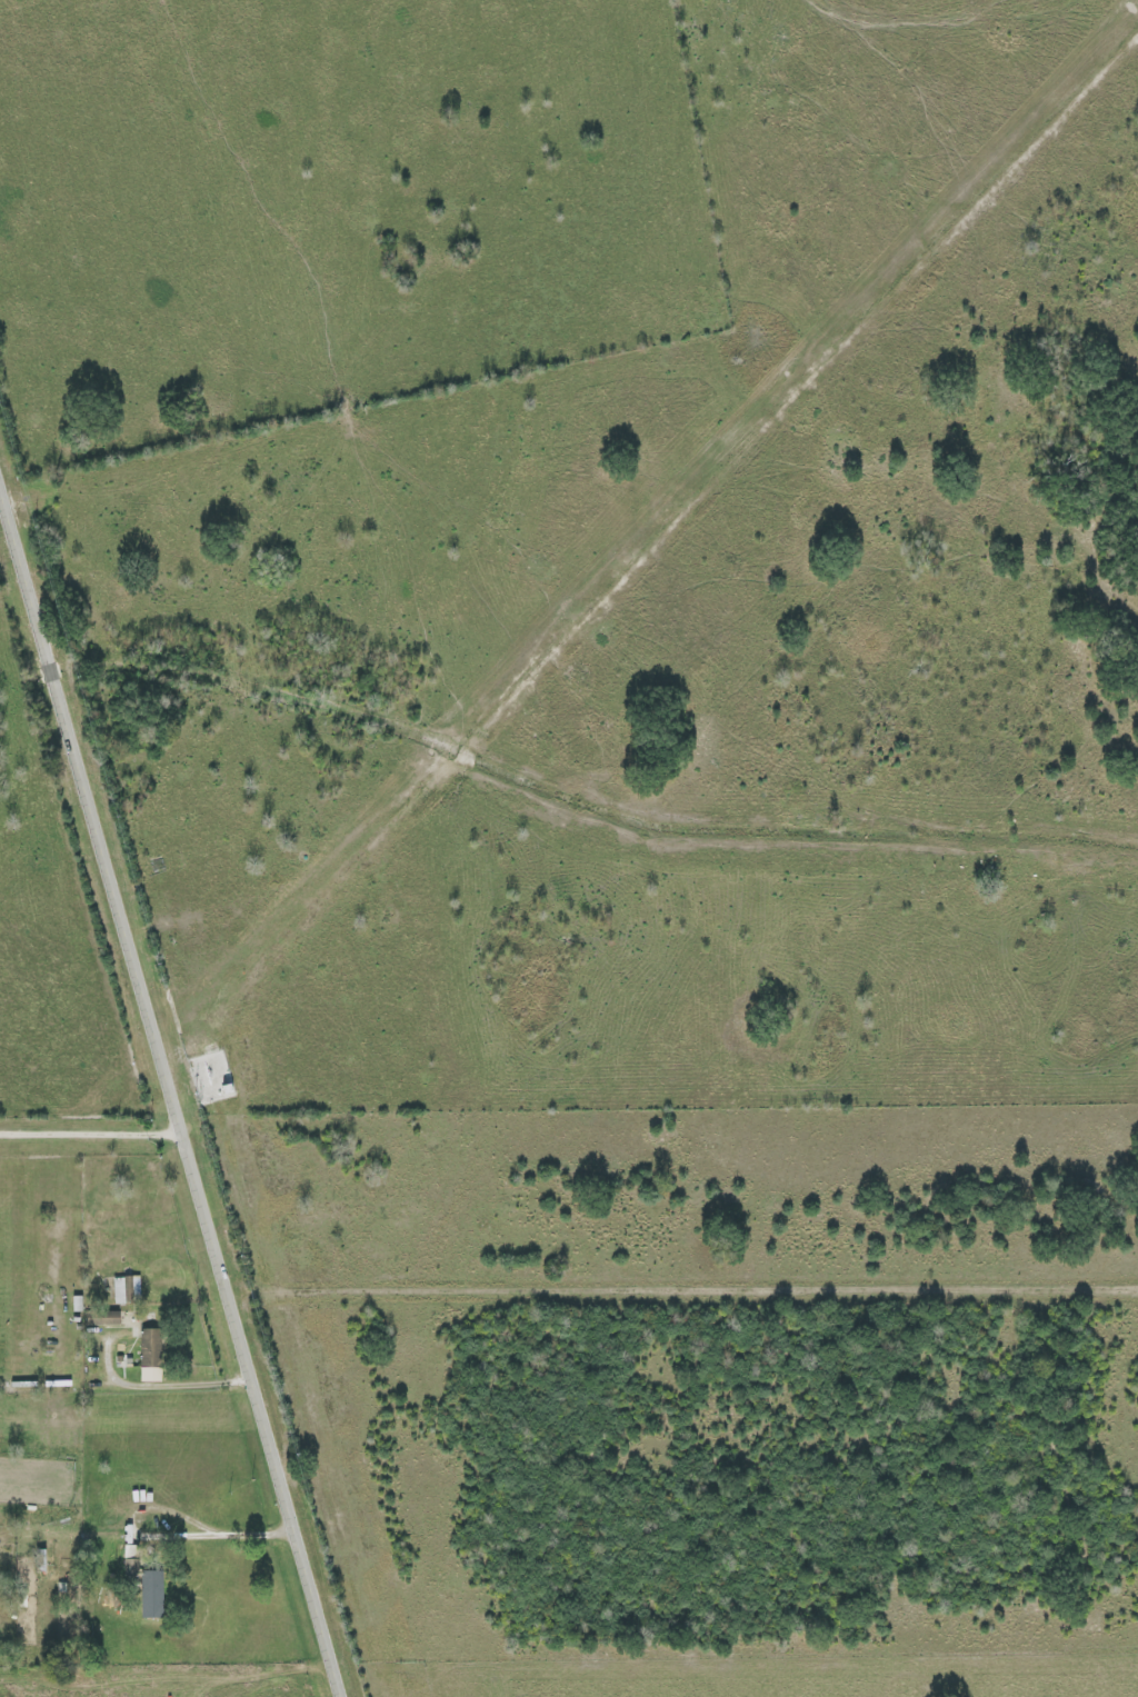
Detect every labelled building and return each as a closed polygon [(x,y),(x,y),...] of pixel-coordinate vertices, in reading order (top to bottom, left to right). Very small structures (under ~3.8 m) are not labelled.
[(94,1298),(96,1275),(102,1275),(102,1271),(132,1271),(131,1298),(94,1298)] [(76,1305),(77,1321),(111,1322),(110,1305),(76,1305)] [(102,1325),(118,1325),(118,1312),(102,1312),(102,1325)] [(129,1325),(129,1361),(150,1361),(149,1324),(129,1325)] [(159,1330),(139,1330),(139,1383),(159,1382),(159,1330)] [(36,1377),(34,1384),(63,1382),(63,1375),(36,1377)] [(112,1539),(114,1615),(154,1615),(152,1537),(112,1539)] [(22,1546),(21,1571),(37,1571),(38,1545),(22,1546)]
